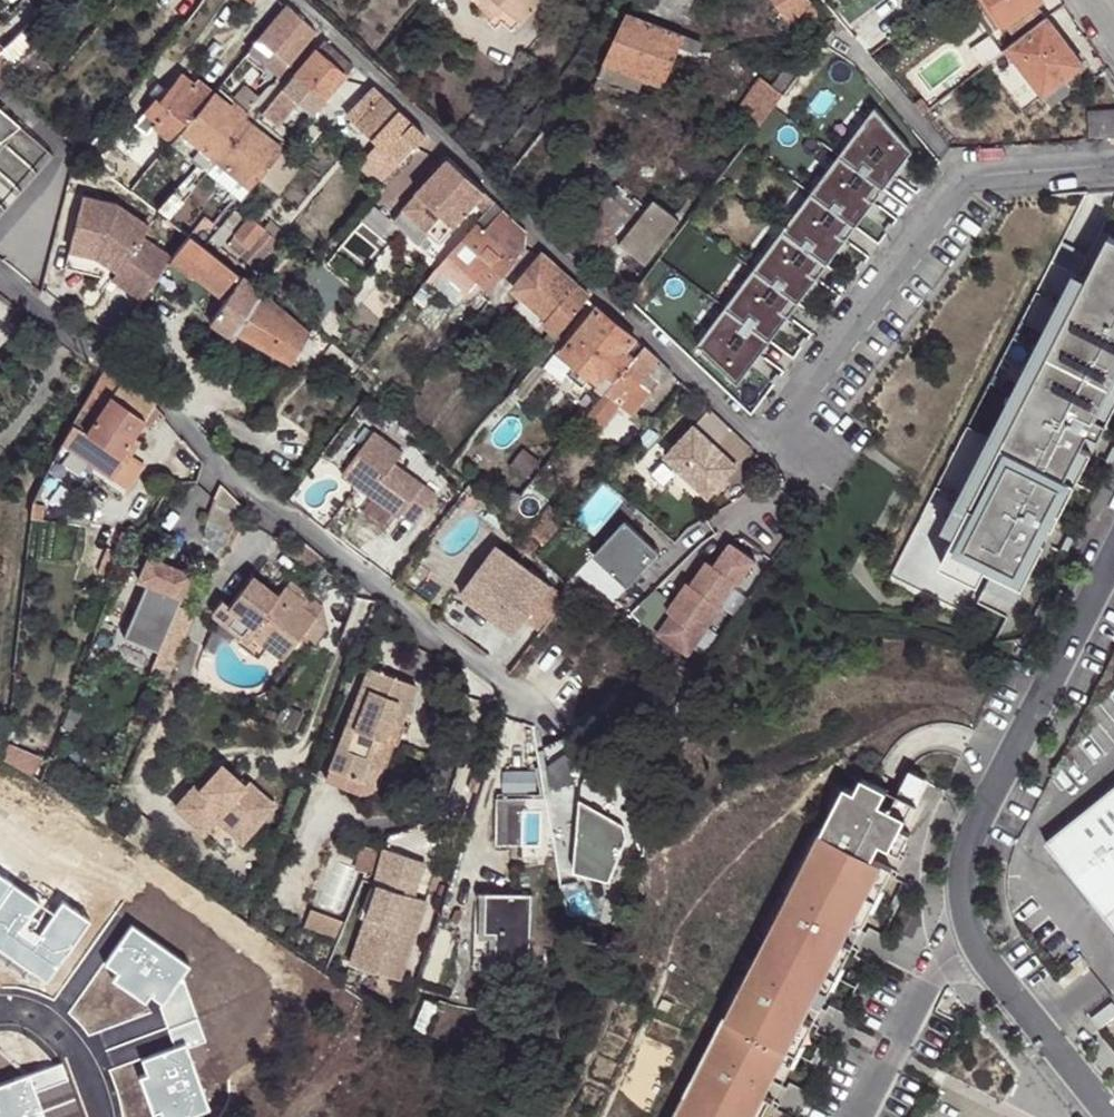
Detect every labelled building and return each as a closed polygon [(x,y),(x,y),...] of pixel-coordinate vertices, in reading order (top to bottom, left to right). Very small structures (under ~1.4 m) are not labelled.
[(491,0),(475,0),(510,32),(518,23),(491,0)] [(518,23),(541,0),(491,0),(518,23)] [(638,7),(683,26),(696,0),(642,0),(638,7)] [(811,0),(779,0),(793,19),(804,11),(814,3),(811,0)] [(977,3),(986,18),(994,13),(1002,25),(970,50),(983,66),(1005,49),(1045,19),(1036,5),(1038,4),(1038,0),(981,0),(977,3)] [(810,22),(821,13),(814,3),(804,11),(810,22)] [(290,64),(315,32),(286,6),(260,39),(290,64)] [(664,84),(673,62),(689,68),(696,53),(701,54),(703,46),(684,37),(630,15),(607,63),(603,77),(638,89),(643,77),(664,84)] [(1068,93),(1063,86),(1084,70),(1046,19),(1045,19),(1005,49),(1050,107),(1068,93)] [(18,38),(4,51),(13,63),(18,68),(45,41),(31,25),(18,38)] [(4,51),(18,38),(13,33),(0,46),(0,49),(4,51)] [(280,75),(290,64),(260,39),(250,51),(274,71),(280,75)] [(324,40),(315,52),(339,73),(346,64),(324,40)] [(13,63),(4,51),(0,55),(0,75),(13,63)] [(296,73),(327,101),(345,77),(339,73),(315,52),(296,73)] [(774,89),(785,97),(805,70),(794,60),(774,89)] [(339,73),(345,77),(353,69),(346,64),(339,73)] [(254,94),(261,99),(280,75),(274,71),(254,94)] [(281,90),(313,117),(327,101),(296,73),(281,90)] [(164,118),(183,134),(214,96),(198,81),(195,86),(182,76),(173,88),(165,98),(160,94),(154,104),(166,114),(164,118)] [(758,131),(760,131),(785,97),(774,89),(761,79),(736,112),(746,122),(758,131)] [(165,98),(173,88),(162,80),(155,89),(160,94),(165,98)] [(222,84),(218,91),(236,104),(239,99),(222,84)] [(358,127),(384,97),(373,86),(347,118),(358,127)] [(246,113),(247,114),(261,99),(254,94),(248,88),(239,99),(236,104),(246,113)] [(265,109),(295,137),(313,117),(281,90),(265,109)] [(183,134),(216,162),(247,124),(214,96),(183,134)] [(398,165),(416,145),(404,133),(412,125),(384,97),(358,127),(398,165)] [(183,134),(164,118),(166,114),(154,104),(145,114),(148,116),(158,124),(154,128),(174,145),(183,134)] [(911,149),(871,105),(695,337),(738,376),(911,149)] [(281,141),(288,147),(295,137),(265,109),(257,121),(281,141)] [(0,110),(0,140),(19,126),(0,110)] [(1113,140),(1113,114),(1085,117),(1086,141),(1113,140)] [(154,128),(158,124),(148,116),(142,123),(152,131),(154,128)] [(81,124),(76,131),(80,135),(85,129),(81,124)] [(244,186),(250,190),(267,171),(282,154),(276,148),(247,124),(216,162),(244,186)] [(19,126),(0,140),(0,214),(51,154),(19,126)] [(216,162),(183,134),(174,145),(209,173),(209,172),(216,162)] [(276,148),(282,154),(288,147),(281,141),(276,148)] [(282,154),(267,171),(281,183),(296,165),(282,154)] [(364,165),(373,173),(381,162),(374,154),(364,165)] [(485,194),(450,160),(421,196),(455,229),(485,194)] [(236,195),(244,186),(216,162),(209,172),(236,195)] [(620,179),(587,217),(612,239),(645,200),(620,179)] [(135,191),(171,220),(190,195),(179,187),(168,198),(145,180),(135,191)] [(235,200),(241,204),(250,190),(244,186),(236,195),(233,199),(235,200)] [(497,205),(485,194),(455,229),(465,241),(479,226),(497,205)] [(84,196),(71,242),(98,250),(120,267),(111,279),(139,301),(162,269),(170,259),(141,237),(148,228),(117,206),(84,196)] [(455,229),(421,196),(406,210),(407,211),(431,235),(442,244),(450,250),(453,254),(465,241),(455,229)] [(656,266),(690,222),(658,198),(624,239),(656,266)] [(223,225),(234,213),(241,204),(235,200),(215,225),(219,230),(223,225)] [(523,230),(505,214),(497,205),(479,226),(465,241),(453,254),(450,258),(493,293),(508,274),(515,263),(522,256),(523,230)] [(210,241),(219,248),(242,221),(234,213),(223,225),(219,230),(210,241)] [(204,249),(210,241),(219,230),(215,225),(205,218),(188,236),(204,249)] [(249,247),(262,230),(249,220),(236,237),(249,247)] [(1099,224),(1077,268),(946,529),(932,558),(971,578),(979,562),(986,566),(1016,581),(1038,538),(1026,532),(1033,516),(1047,523),(1086,445),(1074,438),(1081,425),(1094,431),(1113,391),(1113,232),(1099,224)] [(276,245),(262,230),(249,247),(241,256),(255,268),(276,245)] [(442,244),(431,235),(423,245),(434,253),(442,244)] [(234,276),(204,249),(188,236),(176,250),(173,257),(187,270),(219,295),(229,283),(234,276)] [(632,298),(656,266),(624,239),(598,267),(632,298)] [(64,266),(111,279),(120,267),(98,250),(71,242),(64,266)] [(187,270),(173,257),(162,269),(180,281),(187,270)] [(558,341),(590,298),(569,281),(545,257),(507,300),(558,341)] [(493,293),(450,258),(442,268),(484,304),(487,299),(486,298),(493,293)] [(946,529),(1077,268),(1064,263),(934,523),(946,529)] [(234,286),(240,280),(234,276),(229,283),(234,286)] [(237,333),(260,294),(240,280),(234,286),(210,322),(234,340),(237,333)] [(291,364),(309,334),(260,294),(237,333),(291,364)] [(544,357),(558,341),(507,300),(493,317),(534,350),(544,357)] [(598,310),(576,340),(572,337),(556,357),(572,370),(567,378),(581,389),(587,382),(605,397),(608,392),(646,348),(598,310)] [(316,347),(321,338),(312,329),(309,334),(291,364),(297,367),(301,372),(316,347)] [(603,426),(621,404),(634,413),(651,393),(659,383),(661,384),(673,372),(661,363),(646,348),(608,392),(605,397),(589,415),(603,426)] [(536,368),(542,372),(548,366),(541,361),(536,368)] [(294,376),(301,372),(297,367),(296,370),(291,372),(287,370),(283,374),(286,376),(294,376)] [(515,394),(512,397),(522,407),(545,376),(542,372),(536,368),(515,394)] [(138,432),(155,406),(109,371),(98,384),(69,440),(79,448),(75,452),(115,479),(131,457),(142,442),(135,437),(138,432)] [(711,408),(695,426),(738,466),(754,448),(711,408)] [(738,466),(695,426),(667,456),(709,496),(738,466)] [(374,433),(342,475),(398,519),(401,515),(414,524),(435,498),(393,466),(402,455),(374,433)] [(131,457),(115,479),(130,489),(145,466),(131,457)] [(59,489),(44,480),(37,492),(36,499),(50,506),(59,489)] [(246,516),(217,494),(206,523),(204,536),(205,548),(213,558),(226,560),(246,516)] [(543,551),(565,524),(551,512),(529,538),(543,551)] [(631,516),(599,550),(632,581),(661,551),(645,537),(649,533),(631,516)] [(664,547),(649,533),(645,537),(661,551),(664,547)] [(755,561),(731,544),(715,567),(708,562),(691,586),(688,583),(668,611),(673,614),(659,634),(689,655),(723,607),(720,606),(736,583),(739,585),(755,561)] [(110,545),(99,568),(113,574),(119,561),(116,560),(120,549),(110,545)] [(498,546),(467,586),(506,616),(501,623),(517,635),(553,588),(498,546)] [(198,573),(156,554),(144,578),(160,585),(153,598),(145,594),(127,633),(162,650),(198,573)] [(1016,581),(986,566),(977,582),(1008,597),(1016,581)] [(319,621),(303,609),(297,603),(300,599),(301,599),(289,589),(282,598),(257,578),(233,606),(226,601),(216,612),(216,613),(216,614),(217,615),(252,644),(257,637),(286,661),(319,621)] [(467,586),(462,593),(501,623),(506,616),(467,586)] [(300,599),(297,603),(303,609),(306,605),(300,599)] [(386,773),(398,777),(406,754),(416,758),(431,716),(378,698),(342,802),(372,812),(386,773)] [(3,754),(29,772),(38,755),(4,739),(3,754)] [(226,811),(219,819),(235,834),(267,797),(244,778),(241,782),(219,763),(199,786),(193,781),(172,803),(201,828),(213,814),(220,806),(226,811)] [(747,1111),(754,1114),(765,1093),(750,1086),(758,1071),(773,1079),(783,1057),(776,1054),(787,1033),(794,1036),(805,1016),(790,1009),(798,994),(812,1002),(823,980),(816,977),(826,957),(833,960),(844,940),(829,932),(837,917),(852,924),(862,904),(855,900),(865,880),(873,883),(883,863),(873,858),(880,844),(900,854),(910,833),(901,828),(925,777),(910,770),(897,795),(886,789),(861,777),(854,792),(844,786),(726,1018),(675,1116),(744,1116),(747,1111)] [(382,815),(398,777),(386,773),(372,812),(382,815)] [(1045,838),(1113,924),(1113,783),(1045,838)] [(542,848),(542,802),(497,801),(497,848),(542,848)] [(612,876),(622,811),(580,804),(569,869),(612,876)] [(213,814),(219,819),(226,811),(220,806),(213,814)] [(424,857),(384,843),(382,849),(375,873),(374,878),(379,881),(362,931),(375,936),(382,950),(376,967),(397,974),(426,896),(404,888),(408,878),(416,881),(424,857)] [(361,844),(355,867),(375,873),(382,849),(361,844)] [(154,858),(168,868),(173,861),(159,851),(154,858)] [(892,869),(883,863),(873,883),(865,880),(855,900),(862,904),(872,909),(892,869)] [(47,985),(90,925),(61,905),(54,915),(0,878),(0,952),(47,985)] [(497,966),(509,966),(526,966),(527,895),(482,896),(481,933),(491,934),(492,965),(497,966)] [(336,938),(343,921),(309,906),(302,923),(336,938)] [(837,917),(829,932),(844,940),(852,924),(837,917)] [(191,969),(133,927),(106,963),(102,964),(69,1013),(88,1035),(155,1015),(145,1007),(151,999),(160,1005),(163,1007),(183,980),(191,969)] [(375,936),(362,931),(352,958),(376,967),(382,950),(375,936)] [(853,945),(844,940),(833,960),(826,957),(816,977),(823,980),(833,985),(853,945)] [(183,980),(163,1007),(160,1005),(168,1028),(198,1018),(183,980)] [(812,1002),(798,994),(790,1009),(805,1016),(812,1002)] [(814,1021),(805,1016),(794,1036),(787,1033),(776,1054),(783,1057),(793,1062),(814,1021)] [(198,1018),(168,1028),(175,1050),(187,1046),(188,1049),(207,1042),(198,1018)] [(187,1046),(175,1050),(110,1071),(118,1095),(123,1116),(197,1116),(210,1112),(188,1049),(187,1046)] [(0,1085),(0,1116),(83,1116),(64,1061),(0,1085)] [(773,1079),(758,1071),(750,1086),(765,1093),(773,1079)] [(765,1093),(754,1114),(747,1111),(744,1116),(766,1116),(775,1099),(765,1093)]
